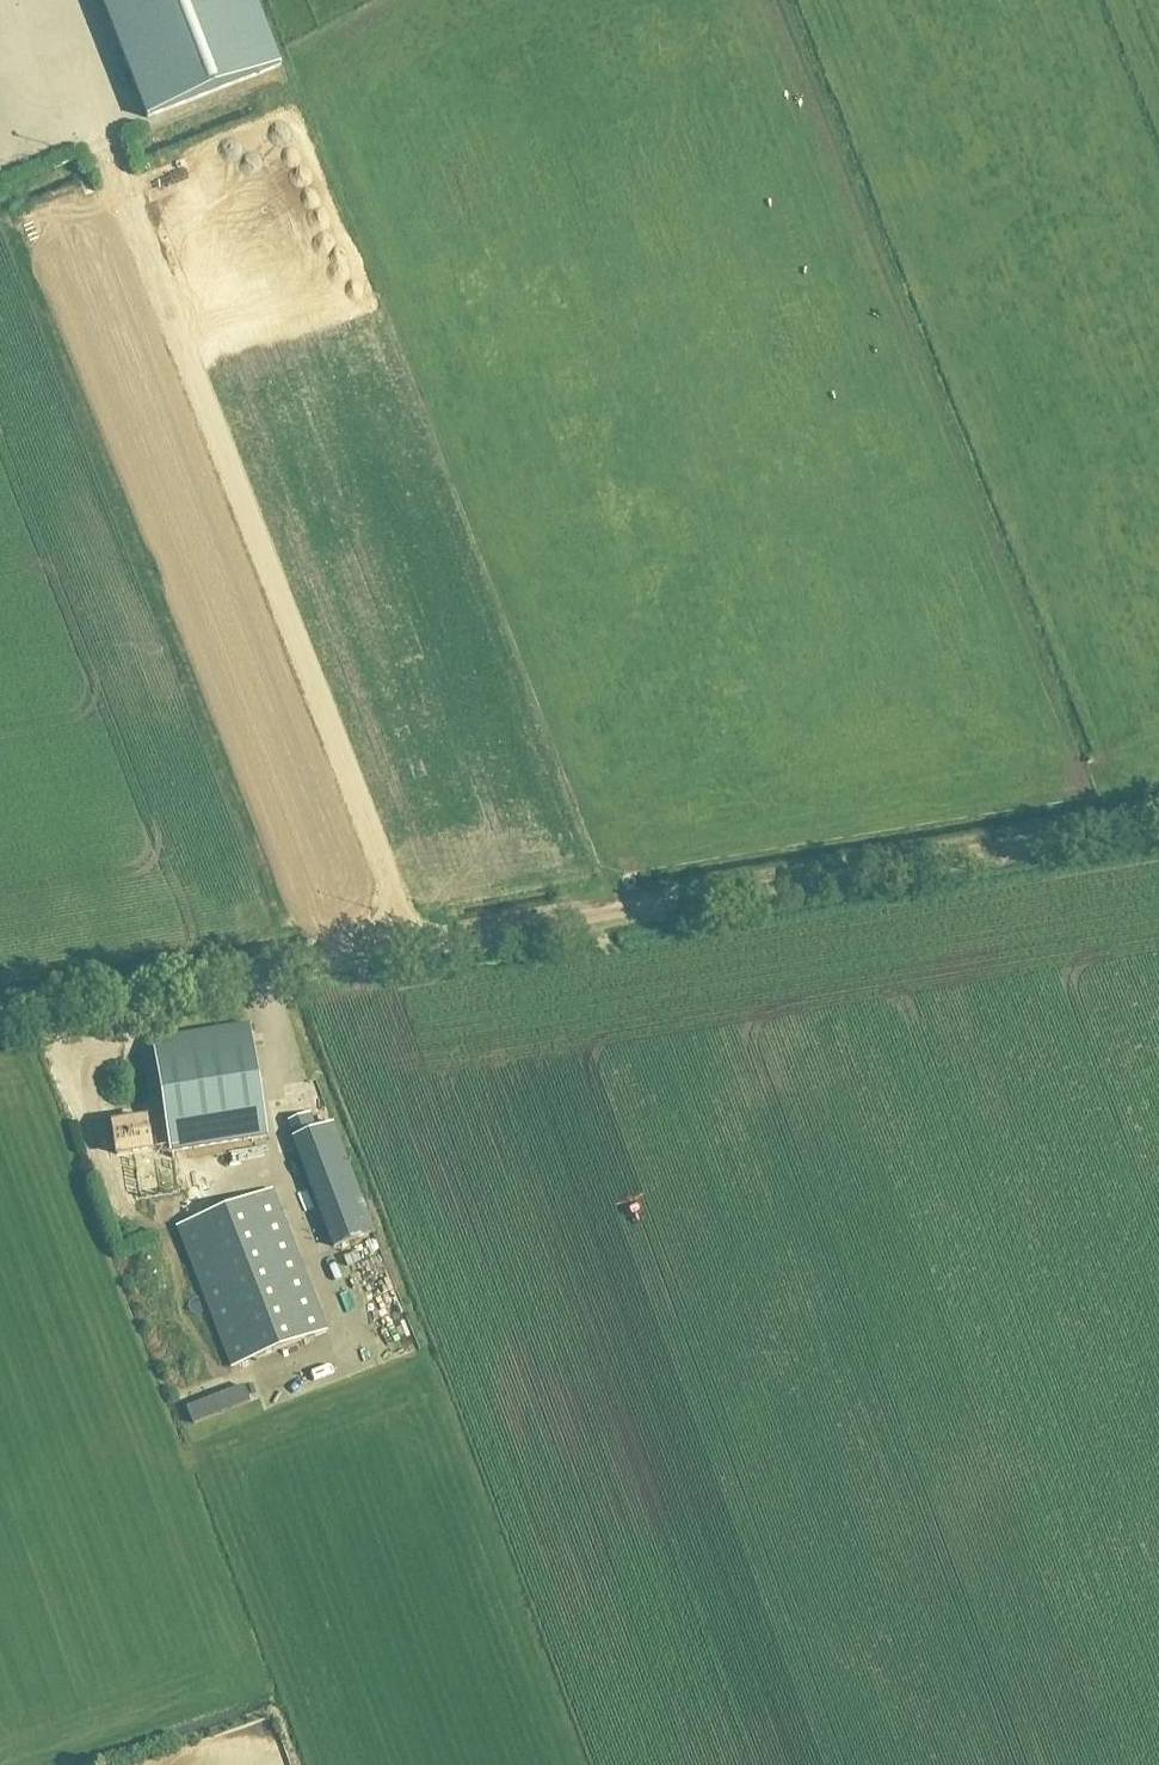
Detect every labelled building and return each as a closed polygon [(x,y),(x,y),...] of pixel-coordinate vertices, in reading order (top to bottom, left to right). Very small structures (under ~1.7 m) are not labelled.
[(255,0),(101,0),(147,118),(281,67),(255,0)] [(166,1114),(112,1124),(117,1155),(151,1150),(152,1156),(172,1153),(172,1151),(266,1136),(248,1025),(154,1040),(166,1114)] [(333,1125),(293,1140),(334,1247),(373,1232),(333,1125)] [(324,1331),(271,1191),(178,1226),(231,1367),(324,1331)] [(398,1312),(382,1319),(393,1343),(409,1336),(398,1312)]
